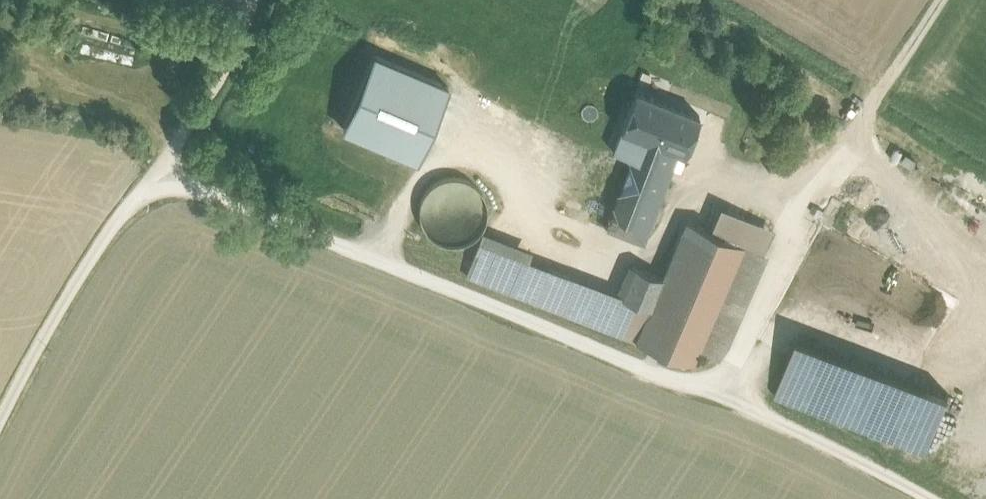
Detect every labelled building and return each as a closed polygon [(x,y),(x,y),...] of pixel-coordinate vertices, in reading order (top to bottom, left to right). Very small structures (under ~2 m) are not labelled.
[(411,158),(441,80),(364,50),(334,129),(411,158)] [(699,115),(636,90),(621,128),(678,150),(684,153),(699,115)] [(607,145),(537,119),(520,163),(576,184),(566,209),(565,213),(642,243),(671,168),(634,153),(633,155),(614,148),(607,145)] [(678,150),(622,128),(614,148),(633,155),(634,153),(671,168),(678,150)] [(472,183),(460,178),(447,178),(435,184),(426,193),(421,206),(421,219),(426,231),(436,240),(448,245),(460,244),(472,238),(481,229),(485,217),(485,204),(480,192),(472,183)] [(770,228),(726,209),(715,233),(743,245),(759,251),(770,228)] [(650,308),(636,341),(692,363),(698,349),(743,245),(715,233),(688,221),(663,278),(650,308)] [(532,251),(483,232),(466,276),(515,295),(528,260),(532,251)] [(743,245),(698,349),(719,358),(728,345),(767,255),(759,251),(743,245)] [(620,296),(528,260),(515,295),(636,341),(650,308),(620,296)] [(663,278),(633,267),(620,296),(650,308),(663,278)] [(797,336),(775,395),(926,453),(949,394),(797,336)] [(944,414),(941,429),(948,430),(945,447),(957,449),(963,418),(944,414)]
